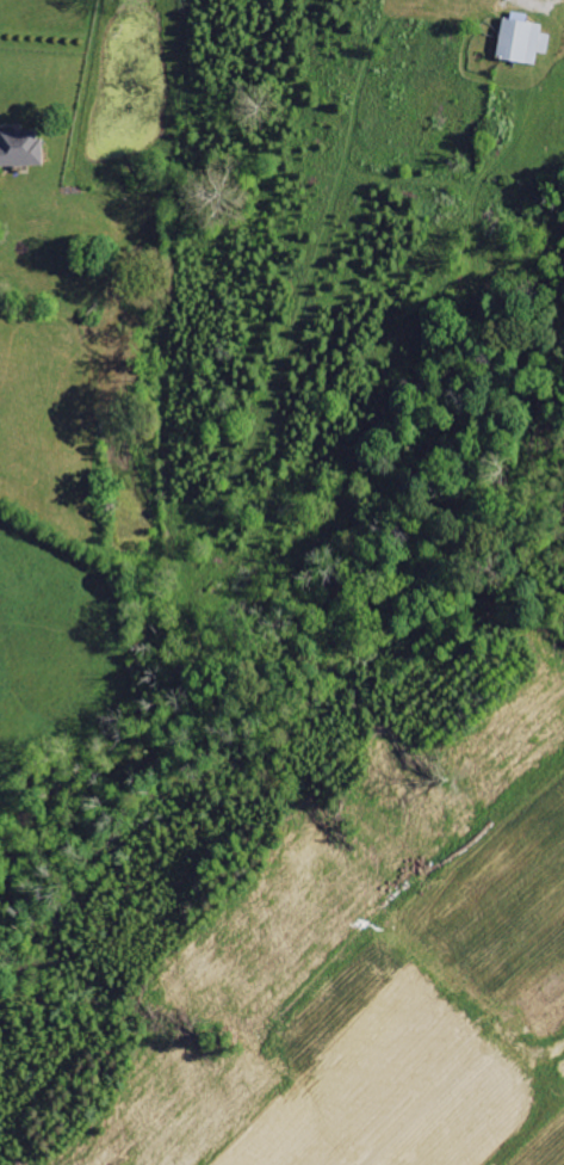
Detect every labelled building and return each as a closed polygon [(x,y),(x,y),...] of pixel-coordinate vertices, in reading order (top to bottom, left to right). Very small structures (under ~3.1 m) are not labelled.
[(537,64),(538,52),(549,53),(551,34),(542,33),(543,23),(503,19),(499,60),(537,64)] [(1,130),(1,142),(0,142),(0,166),(44,166),(43,130),(1,130)]
